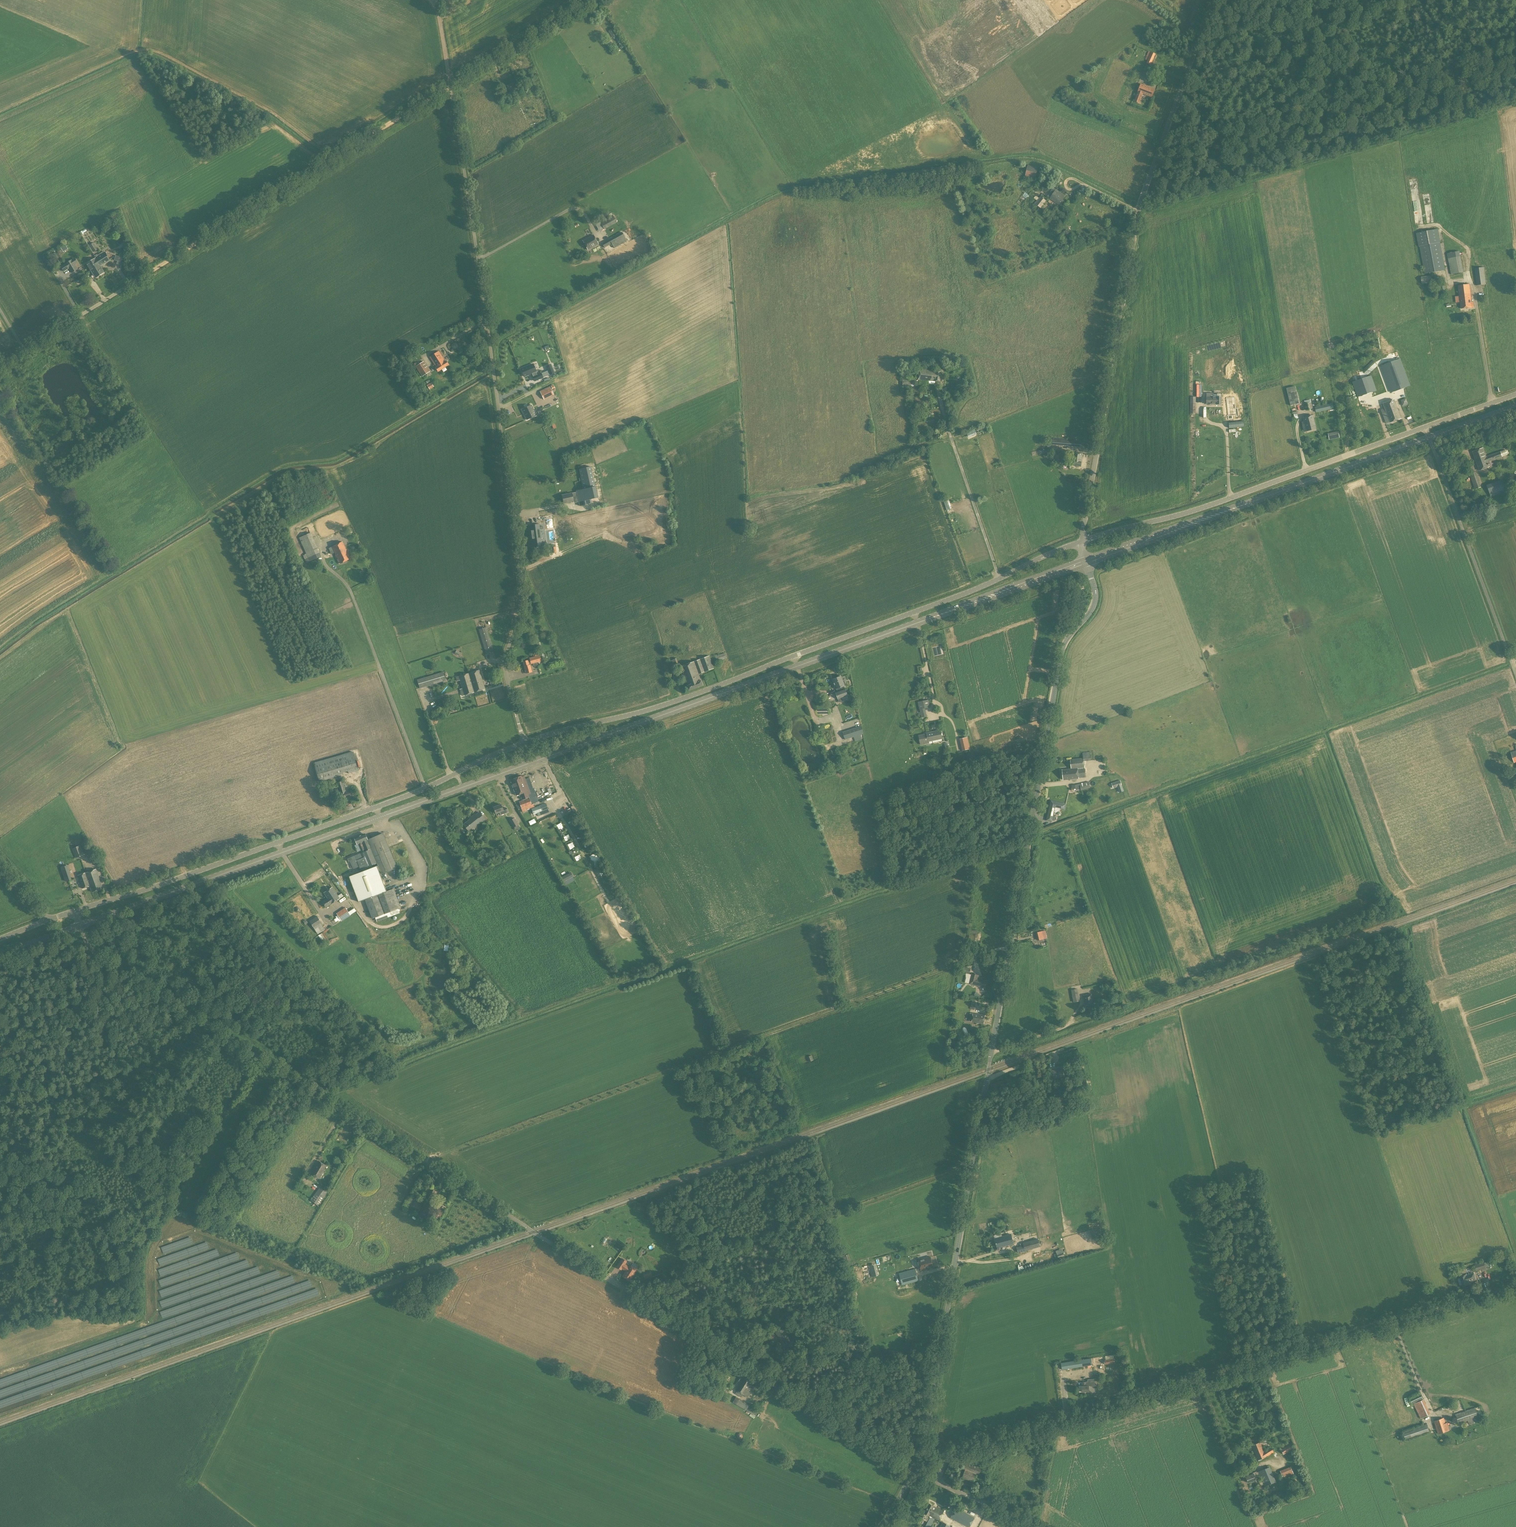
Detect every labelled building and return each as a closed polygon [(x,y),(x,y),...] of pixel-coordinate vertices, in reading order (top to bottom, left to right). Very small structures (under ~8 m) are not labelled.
[(608,31),(613,38),(619,35),(614,28),(608,31)] [(1151,65),(1155,54),(1149,51),(1145,60),(1147,61),(1146,63),(1151,65)] [(506,86),(510,95),(518,91),(514,82),(506,86)] [(1140,85),(1138,92),(1137,92),(1135,97),(1134,97),(1134,99),(1134,101),(1139,103),(1143,94),(1152,97),(1154,90),(1140,85)] [(1026,166),(1024,175),(1034,178),(1037,169),(1026,166)] [(1052,184),(1057,176),(1048,171),(1043,179),(1052,184)] [(1050,199),(1058,205),(1065,195),(1056,189),(1050,199)] [(1041,208),(1047,201),(1040,196),(1034,203),(1041,208)] [(604,229),(617,223),(613,215),(595,224),(597,228),(602,225),(604,229)] [(1419,247),(1425,274),(1445,270),(1438,229),(1416,233),(1419,247)] [(614,248),(627,241),(622,232),(601,243),(604,248),(612,244),(614,248)] [(583,241),(588,250),(598,244),(593,235),(583,241)] [(89,245),(93,252),(98,250),(94,242),(93,243),(92,241),(89,243),(90,245),(89,245)] [(1447,254),(1451,275),(1463,272),(1459,251),(1447,254)] [(105,252),(104,253),(103,252),(98,255),(97,254),(95,256),(96,258),(98,261),(100,265),(100,266),(110,260),(105,252)] [(98,261),(96,258),(86,264),(91,271),(100,266),(100,265),(98,261)] [(72,260),(66,263),(66,264),(61,267),(64,271),(69,268),(72,273),(78,269),(72,260)] [(100,266),(91,271),(96,278),(104,273),(100,266)] [(1486,284),(1484,267),(1475,268),(1477,285),(1486,284)] [(84,281),(89,278),(87,274),(82,277),(78,280),(80,283),(84,280),(84,281)] [(1422,284),(1433,282),(1432,275),(1421,277),(1422,284)] [(1473,303),(1471,303),(1469,285),(1458,286),(1461,308),(1474,307),(1473,303)] [(446,361),(445,361),(439,351),(429,357),(436,367),(435,368),(438,372),(448,365),(446,361)] [(1389,387),(1391,392),(1404,387),(1410,385),(1400,358),(1381,365),(1389,387)] [(430,371),(424,361),(417,366),(416,364),(416,363),(414,364),(422,376),(430,371)] [(541,373),(538,375),(533,364),(521,369),(524,376),(532,373),(535,381),(543,377),(541,373)] [(919,380),(935,381),(940,382),(941,371),(920,369),(919,380)] [(1365,377),(1352,381),(1356,397),(1369,393),(1365,377)] [(903,387),(911,387),(911,378),(902,378),(903,387)] [(1368,386),(1370,390),(1370,393),(1372,397),(1378,395),(1374,384),(1368,386)] [(1290,405),(1299,403),(1295,386),(1286,388),(1290,405)] [(549,387),(539,390),(542,399),(552,395),(549,387)] [(1206,393),(1206,397),(1206,404),(1221,404),(1221,397),(1213,397),(1213,393),(1206,393)] [(1236,418),(1234,397),(1226,398),(1228,418),(1236,418)] [(1383,404),(1384,408),(1380,410),(1382,414),(1386,413),(1390,423),(1401,419),(1394,400),(1383,404)] [(1335,402),(1332,403),(1315,407),(1317,418),(1335,414),(1334,411),(1337,411),(1335,402)] [(531,405),(522,410),(527,420),(536,415),(531,405)] [(1304,424),(1303,425),(1305,432),(1316,429),(1312,416),(1303,418),(1304,424)] [(968,438),(977,434),(974,429),(966,433),(968,438)] [(1080,448),(1081,441),(1053,438),(1052,445),(1080,448)] [(1505,450),(1500,452),(1486,457),(1483,448),(1473,452),(1479,470),(1490,467),(1488,462),(1502,457),(1507,455),(1509,453),(1508,450),(1505,450)] [(1081,466),(1083,454),(1073,452),(1071,465),(1081,466)] [(571,493),(562,496),(563,503),(573,501),(574,503),(578,502),(579,506),(592,503),(591,500),(598,498),(591,466),(579,469),(583,489),(576,491),(576,492),(571,493)] [(1470,474),(1475,489),(1481,487),(1476,472),(1470,474)] [(1502,480),(1486,486),(1491,497),(1507,491),(1502,480)] [(951,509),(950,509),(952,509),(949,500),(948,501),(947,497),(943,498),(944,502),(947,511),(951,509)] [(543,528),(539,528),(539,524),(530,525),(533,543),(541,542),(540,533),(541,533),(541,531),(543,530),(543,528)] [(321,556),(319,553),(310,533),(299,538),(304,550),(301,551),(306,563),(321,556)] [(342,542),(332,547),(328,548),(331,554),(334,553),(340,564),(351,559),(342,542)] [(478,630),(486,654),(494,652),(486,627),(478,630)] [(529,660),(528,660),(523,662),(526,673),(532,672),(530,666),(531,664),(533,664),(533,666),(534,667),(538,666),(537,662),(541,661),(540,655),(538,655),(538,653),(534,654),(535,656),(529,658),(529,660)] [(717,662),(727,658),(725,653),(717,656),(717,655),(715,655),(715,656),(717,662)] [(694,662),(681,667),(685,678),(698,673),(699,674),(714,669),(709,656),(694,662)] [(680,667),(677,658),(668,661),(671,670),(680,667)] [(468,673),(474,693),(485,689),(479,670),(468,673)] [(417,680),(419,688),(446,680),(443,672),(417,680)] [(474,693),(468,673),(458,676),(456,677),(457,681),(460,680),(463,692),(461,692),(462,696),(464,695),(464,696),(474,693)] [(701,681),(699,674),(698,673),(685,678),(688,685),(687,686),(689,690),(703,685),(701,680),(701,681)] [(845,689),(844,686),(846,686),(844,681),(843,682),(841,676),(833,679),(836,689),(837,689),(838,692),(835,692),(838,700),(839,702),(843,701),(842,698),(848,696),(845,689)] [(927,717),(925,708),(930,707),(928,700),(918,702),(921,718),(927,717)] [(862,725),(856,727),(851,713),(856,711),(852,702),(838,707),(844,725),(841,726),(845,740),(863,734),(862,725)] [(926,733),(926,734),(918,735),(920,744),(929,743),(928,742),(942,739),(940,731),(934,732),(934,731),(926,733)] [(1012,748),(1011,743),(1000,746),(1002,752),(1013,749),(1012,748)] [(352,752),(343,754),(347,771),(348,773),(358,771),(352,752)] [(1070,759),(1071,769),(1062,770),(1063,780),(1078,779),(1078,778),(1086,777),(1084,761),(1090,760),(1090,752),(1082,753),(1083,758),(1070,759)] [(532,789),(529,790),(524,776),(521,777),(521,776),(510,780),(516,795),(520,794),(522,800),(518,801),(519,803),(516,805),(518,809),(521,808),(523,812),(528,811),(527,810),(531,809),(530,808),(535,807),(534,804),(537,802),(532,789)] [(349,791),(347,791),(344,780),(335,783),(338,794),(339,799),(351,796),(349,791)] [(1113,788),(1122,786),(1120,780),(1111,783),(1113,788)] [(1076,789),(1080,788),(1081,790),(1090,788),(1088,781),(1075,785),(1075,784),(1071,784),(1072,790),(1076,789)] [(1051,801),(1049,810),(1046,820),(1052,822),(1054,812),(1056,812),(1059,810),(1060,808),(1064,809),(1065,804),(1051,801)] [(506,808),(503,809),(501,804),(493,807),(495,814),(499,812),(500,815),(508,812),(506,808)] [(533,814),(547,809),(545,804),(531,809),(533,814)] [(479,812),(475,815),(475,814),(469,819),(470,819),(463,825),(468,831),(475,825),(475,826),(481,822),(482,821),(483,823),(486,821),(479,812)] [(509,820),(513,827),(514,827),(515,829),(519,827),(514,818),(509,820)] [(544,827),(551,823),(548,818),(542,821),(544,827)] [(360,869),(362,869),(377,863),(378,866),(349,877),(359,902),(365,900),(372,919),(401,908),(393,889),(387,891),(379,871),(380,870),(382,874),(397,867),(382,833),(367,840),(362,842),(366,851),(362,853),(364,859),(363,859),(362,858),(358,860),(360,866),(359,866),(360,867),(360,869)] [(362,842),(367,840),(365,834),(354,838),(357,844),(358,844),(362,853),(366,851),(362,842)] [(72,849),(75,858),(84,855),(81,845),(72,849)] [(91,861),(94,859),(95,861),(98,859),(94,851),(87,855),(91,861)] [(362,853),(351,857),(352,860),(350,861),(353,869),(359,866),(360,867),(359,866),(360,866),(358,860),(362,858),(363,859),(364,859),(362,853)] [(589,856),(593,863),(597,860),(593,853),(589,856)] [(67,865),(60,868),(63,875),(69,873),(67,865)] [(96,869),(85,873),(90,886),(92,892),(103,889),(96,869)] [(564,885),(574,880),(570,872),(560,876),(564,885)] [(90,886),(85,873),(78,876),(82,889),(90,886)] [(331,896),(334,902),(340,899),(332,887),(324,893),(327,898),(331,896)] [(331,896),(327,898),(322,902),(326,908),(334,902),(331,896)] [(341,921),(350,915),(345,907),(336,913),(341,921)] [(309,921),(318,934),(325,929),(317,916),(309,921)] [(328,929),(319,935),(323,942),(329,940),(324,933),(328,930),(328,929)] [(977,931),(974,931),(974,934),(969,934),(968,940),(976,941),(977,931)] [(987,981),(977,978),(978,975),(971,974),(969,984),(985,988),(987,981)] [(1073,1002),(1080,1001),(1078,989),(1071,990),(1073,1002)] [(1085,1005),(1093,1004),(1091,995),(1084,996),(1085,1005)] [(985,1015),(973,1014),(970,1013),(969,1021),(972,1021),(972,1022),(983,1023),(985,1015)] [(1062,1069),(1050,1071),(1051,1079),(1064,1078),(1062,1069)] [(318,1161),(311,1174),(319,1179),(327,1166),(318,1161)] [(318,1205),(327,1192),(320,1187),(311,1200),(318,1205)] [(429,1187),(425,1196),(424,1195),(422,1198),(425,1200),(427,1198),(431,1201),(437,1192),(429,1187)] [(408,1202),(420,1210),(425,1201),(413,1194),(408,1202)] [(439,1219),(446,1207),(439,1203),(433,1215),(439,1219)] [(1010,1234),(995,1238),(997,1248),(1013,1244),(1010,1234)] [(1025,1253),(1025,1251),(1040,1247),(1038,1239),(1020,1244),(1021,1246),(1016,1247),(1018,1253),(1022,1252),(1023,1253),(1025,1253)] [(921,1270),(933,1267),(931,1257),(918,1260),(921,1270)] [(636,1270),(629,1266),(625,1264),(627,1261),(622,1258),(616,1267),(621,1270),(622,1269),(626,1271),(622,1276),(629,1281),(636,1270)] [(874,1265),(882,1263),(881,1259),(868,1263),(871,1275),(876,1273),(874,1265)] [(1476,1271),(1486,1268),(1484,1262),(1475,1265),(1476,1271)] [(918,1281),(915,1269),(899,1273),(902,1285),(918,1281)] [(1459,1276),(1459,1278),(1458,1278),(1458,1279),(1459,1285),(1460,1286),(1462,1285),(1462,1286),(1468,1284),(1467,1281),(1475,1279),(1473,1272),(1465,1275),(1465,1274),(1459,1276)] [(1113,1355),(1104,1356),(1105,1363),(1105,1364),(1114,1363),(1113,1355)] [(1092,1365),(1091,1358),(1060,1363),(1061,1369),(1092,1365)] [(736,1390),(737,1391),(735,1394),(741,1397),(743,1394),(748,1397),(751,1391),(748,1389),(751,1384),(743,1379),(741,1377),(739,1381),(741,1382),(736,1390)] [(1089,1391),(1088,1386),(1090,1385),(1090,1386),(1094,1386),(1094,1379),(1087,1379),(1088,1381),(1081,1382),(1081,1385),(1082,1392),(1089,1391)] [(1423,1399),(1420,1393),(1409,1398),(1412,1404),(1413,1403),(1420,1419),(1430,1414),(1423,1399)] [(756,1409),(736,1397),(733,1402),(753,1414),(756,1409)] [(1469,1425),(1478,1422),(1479,1421),(1475,1408),(1455,1414),(1458,1424),(1468,1421),(1469,1425)] [(1444,1418),(1434,1421),(1438,1434),(1449,1430),(1447,1423),(1445,1423),(1444,1418)] [(1427,1424),(1402,1432),(1405,1441),(1429,1432),(1427,1424)] [(1251,1445),(1258,1460),(1274,1452),(1271,1447),(1264,1451),(1260,1442),(1251,1445)] [(1290,1443),(1281,1450),(1284,1455),(1293,1448),(1290,1443)] [(962,1468),(965,1470),(962,1478),(973,1482),(976,1474),(979,1475),(983,1464),(967,1457),(962,1468)] [(1253,1473),(1252,1473),(1245,1476),(1248,1483),(1255,1480),(1254,1478),(1258,1476),(1258,1475),(1259,1475),(1264,1487),(1276,1482),(1269,1466),(1258,1472),(1257,1472),(1256,1471),(1253,1473)] [(1283,1479),(1294,1475),(1291,1466),(1280,1471),(1283,1479)] [(1301,1490),(1295,1477),(1291,1478),(1297,1492),(1301,1490)] [(1288,1495),(1296,1492),(1294,1487),(1285,1490),(1288,1495)] [(925,1513),(922,1519),(927,1521),(929,1517),(930,1517),(926,1526),(928,1526),(930,1526),(934,1518),(939,1521),(944,1511),(929,1504),(924,1513),(925,1513)] [(967,1526),(970,1526),(975,1517),(956,1508),(950,1518),(967,1526)]
